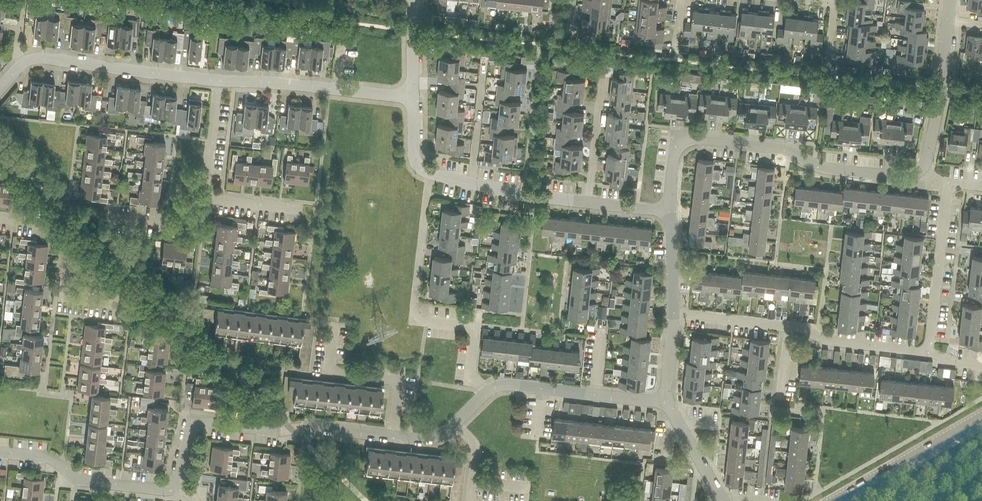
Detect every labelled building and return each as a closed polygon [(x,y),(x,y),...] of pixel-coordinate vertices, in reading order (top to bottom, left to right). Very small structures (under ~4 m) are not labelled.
[(510,0),(499,0),(498,7),(509,8),(510,0)] [(521,0),(510,0),(509,8),(520,10),(521,0)] [(532,0),(521,0),(520,10),(531,11),(532,0)] [(549,0),(532,0),(531,11),(548,13),(549,0)] [(659,0),(640,0),(639,10),(666,13),(667,7),(658,6),(659,0)] [(845,10),(864,13),(865,7),(874,8),(875,0),(862,0),(862,1),(851,0),(849,0),(848,5),(845,5),(845,10)] [(906,17),(926,20),(926,15),(924,14),(924,9),(911,7),(912,1),(905,0),(899,0),(898,11),(907,12),(906,17)] [(968,6),(979,8),(978,13),(981,14),(981,0),(969,0),(968,6)] [(610,18),(611,7),(584,4),(583,10),(592,11),(591,16),(610,18)] [(45,37),(48,16),(41,16),(42,9),(30,8),(28,24),(35,25),(33,36),(45,37)] [(703,28),(705,8),(700,8),(699,10),(694,10),(692,23),(686,22),(684,35),(696,36),(697,27),(703,28)] [(712,38),(715,12),(710,11),(710,9),(705,8),(703,28),(708,28),(707,37),(712,38)] [(750,38),(753,12),(748,12),(748,9),(743,8),(741,22),(739,22),(737,36),(745,37),(745,38),(750,38)] [(672,14),(666,13),(639,10),(637,21),(656,23),(657,18),(672,20),(672,14)] [(724,30),(726,11),(721,10),(720,13),(715,12),(712,38),(717,38),(718,29),(724,30)] [(762,30),(764,11),(759,10),(759,13),(753,12),(750,38),(755,39),(756,30),(762,30)] [(864,18),(864,13),(845,10),(844,15),(847,16),(846,22),(851,22),(872,24),(873,19),(864,18)] [(66,16),(67,12),(55,11),(55,17),(48,16),(45,37),(57,38),(59,27),(65,28),(66,16)] [(734,40),(737,14),(731,14),(731,11),(726,11),(724,30),(729,31),(728,40),(734,40)] [(772,41),(775,15),(769,14),(769,11),(764,11),(762,30),(768,31),(767,40),(772,41)] [(797,17),(798,15),(792,14),(792,17),(786,16),(785,29),(779,29),(777,41),(789,43),(790,34),(795,34),(797,17)] [(806,35),(808,16),(803,15),(803,18),(797,17),(795,34),(794,43),(799,44),(800,35),(806,35)] [(81,45),(84,24),(77,24),(78,17),(66,16),(65,28),(64,32),(71,33),(69,44),(81,45)] [(118,45),(121,24),(114,24),(115,18),(103,16),(103,20),(101,32),(102,32),(108,33),(106,44),(118,45)] [(186,16),(185,29),(189,30),(190,27),(192,27),(192,23),(194,23),(194,17),(186,16)] [(609,29),(610,18),(591,16),(591,21),(582,20),(581,32),(593,33),(594,27),(609,29)] [(813,16),(808,16),(806,35),(812,36),(811,45),(822,46),(823,34),(817,33),(819,20),(813,19),(813,16)] [(925,25),(926,20),(906,17),(905,23),(897,22),(896,23),(896,27),(901,28),(922,30),(922,25),(925,25)] [(101,36),(102,32),(101,32),(103,20),(91,19),(91,25),(84,24),(81,45),(94,46),(95,35),(101,36)] [(138,36),(140,20),(128,19),(128,25),(121,24),(118,45),(130,46),(132,35),(138,36)] [(656,28),(656,23),(637,21),(636,32),(651,34),(651,40),(652,40),(651,47),(661,48),(662,41),(663,41),(665,29),(656,28)] [(876,30),(877,25),(872,24),(851,22),(851,27),(848,27),(847,32),(867,34),(867,29),(876,30)] [(927,30),(922,30),(901,28),(900,33),(909,34),(909,39),(928,42),(929,36),(926,36),(927,30)] [(163,58),(165,37),(159,37),(159,30),(148,29),(146,45),(152,46),(151,57),(163,58)] [(196,31),(189,30),(185,29),(184,33),(185,33),(183,45),(189,46),(188,57),(200,58),(203,37),(196,37),(196,31)] [(183,49),(183,45),(185,33),(184,33),(173,32),(172,38),(165,37),(163,58),(175,59),(176,48),(183,49)] [(866,40),(867,34),(847,32),(847,37),(849,38),(849,43),(866,45),(875,46),(875,41),(866,40)] [(590,35),(580,34),(579,41),(589,43),(590,35)] [(968,36),(966,52),(979,53),(977,72),(981,72),(981,37),(968,36)] [(235,66),(237,45),(231,44),(231,38),(220,37),(218,53),(224,54),(223,65),(235,66)] [(272,66),(274,45),(268,45),(268,38),(257,37),(256,41),(257,41),(255,53),(261,54),(260,65),(272,66)] [(309,66),(311,45),(305,45),(305,39),(294,37),(293,41),(294,41),(292,53),(298,54),(297,65),(309,66)] [(631,40),(623,39),(622,47),(630,48),(631,40)] [(927,47),(928,42),(909,39),(908,45),(899,44),(898,49),(907,50),(924,52),(925,46),(927,47)] [(255,57),(255,53),(257,41),(256,41),(245,40),(244,46),(237,45),(235,66),(247,67),(248,56),(255,57)] [(292,57),(292,53),(294,41),(293,41),(282,40),(281,46),(274,45),(272,66),(284,67),(285,56),(292,57)] [(329,57),(329,56),(330,46),(331,41),(319,40),(318,46),(311,45),(309,66),(321,67),(322,56),(329,57)] [(689,54),(690,44),(682,43),(681,53),(689,54)] [(865,51),(866,45),(849,43),(846,43),(845,54),(852,55),(851,61),(873,63),(874,52),(865,51)] [(927,52),(924,52),(907,50),(907,56),(898,54),(896,66),(909,67),(910,61),(923,63),(924,57),(926,57),(927,52)] [(465,64),(465,61),(466,54),(451,52),(450,58),(440,57),(439,68),(459,70),(460,64),(465,64)] [(526,80),(527,70),(518,69),(519,63),(503,61),(502,71),(507,72),(506,78),(526,80)] [(881,74),(882,66),(872,65),(871,73),(881,74)] [(466,77),(465,77),(466,71),(459,70),(439,68),(438,79),(450,80),(450,86),(465,88),(466,77)] [(584,90),(586,79),(574,78),(574,72),(559,70),(558,81),(565,82),(564,88),(584,90)] [(632,91),(634,73),(619,71),(618,78),(613,77),(611,89),(632,91)] [(680,81),(688,82),(689,74),(681,73),(680,81)] [(525,91),(526,80),(506,78),(506,85),(498,84),(497,94),(512,96),(513,90),(525,91)] [(41,102),(43,82),(31,80),(30,91),(24,90),(22,106),(33,107),(34,101),(41,102)] [(78,102),(80,82),(68,80),(67,91),(60,91),(60,94),(60,95),(59,106),(70,108),(71,102),(78,102)] [(60,95),(60,94),(54,94),(55,83),(43,82),(41,102),(48,103),(47,109),(59,110),(59,106),(60,95)] [(96,110),(97,95),(91,94),(92,83),(80,82),(78,102),(85,103),(84,109),(96,110)] [(127,108),(129,87),(117,86),(116,97),(110,96),(108,112),(119,113),(120,107),(127,108)] [(464,98),(465,88),(450,86),(449,92),(440,91),(438,101),(458,104),(459,97),(464,98)] [(146,104),(146,100),(140,100),(141,89),(129,87),(127,108),(134,109),(133,115),(137,115),(136,123),(143,124),(144,120),(144,116),(146,104)] [(583,101),(584,90),(564,88),(564,94),(559,94),(558,99),(558,104),(573,106),(574,100),(583,101)] [(630,109),(632,91),(611,89),(610,100),(616,101),(615,107),(630,109)] [(852,99),(853,93),(833,91),(832,97),(852,99)] [(677,116),(679,95),(661,93),(659,109),(666,109),(665,115),(677,116)] [(163,116),(165,95),(153,94),(152,105),(146,104),(144,116),(144,120),(155,121),(156,115),(163,116)] [(512,102),(512,96),(497,94),(496,104),(501,105),(500,111),(520,113),(521,103),(512,102)] [(717,117),(719,96),(701,94),(699,109),(706,110),(706,115),(717,117)] [(177,97),(165,95),(163,116),(170,117),(169,123),(180,124),(181,124),(182,112),(182,113),(183,108),(176,108),(177,97)] [(695,113),(697,97),(679,95),(677,116),(688,117),(688,112),(695,113)] [(736,113),(737,98),(719,96),(717,117),(728,118),(729,113),(736,113)] [(199,124),(202,103),(202,100),(190,99),(189,102),(188,113),(182,113),(182,112),(181,124),(180,124),(180,128),(191,129),(192,123),(199,124)] [(458,110),(458,104),(438,101),(437,112),(449,113),(449,119),(464,121),(465,111),(458,110)] [(756,125),(758,104),(740,102),(738,118),(745,119),(745,124),(756,125)] [(237,114),(236,129),(242,130),(242,133),(254,134),(254,132),(255,125),(257,105),(245,103),(244,114),(237,114)] [(796,126),(799,105),(780,103),(779,119),(786,119),(785,125),(796,126)] [(299,126),(301,106),(289,104),(288,115),(281,115),(279,130),(291,132),(292,126),(299,126)] [(572,112),(573,106),(558,104),(557,114),(564,115),(563,122),(583,124),(584,113),(572,112)] [(775,122),(777,107),(758,104),(756,125),(767,127),(768,121),(775,122)] [(272,133),(274,118),(268,117),(269,106),(257,105),(255,125),(261,126),(261,132),(272,133)] [(815,123),(817,107),(799,105),(796,126),(808,127),(808,122),(815,123)] [(849,143),(851,122),(832,120),(834,106),(827,105),(824,127),(832,128),(831,135),(838,136),(838,141),(849,143)] [(316,135),(318,119),(312,118),(313,107),(301,106),(299,126),(305,127),(305,133),(316,135)] [(628,127),(630,109),(615,107),(614,114),(609,114),(607,125),(628,127)] [(974,118),(976,108),(969,107),(967,117),(974,118)] [(519,124),(520,113),(500,111),(500,118),(492,117),(491,127),(506,129),(507,123),(519,124)] [(868,139),(870,124),(870,117),(861,116),(861,123),(851,122),(849,143),(860,144),(861,139),(868,139)] [(463,131),(464,121),(449,119),(448,125),(439,124),(438,135),(457,137),(458,131),(463,131)] [(892,142),(895,121),(876,119),(875,134),(882,135),(881,140),(892,142)] [(911,138),(913,123),(895,121),(892,142),(904,143),(904,138),(911,138)] [(582,134),(583,124),(563,122),(563,128),(558,127),(557,138),(572,139),(573,133),(582,134)] [(626,145),(628,127),(607,125),(606,136),(612,137),(611,144),(626,145)] [(515,137),(515,136),(506,135),(506,129),(491,127),(490,137),(495,138),(494,144),(518,147),(517,147),(518,138),(515,137)] [(973,140),(974,128),(964,127),(964,132),(952,131),(950,148),(966,150),(967,140),(973,140)] [(974,128),(973,140),(979,141),(978,155),(981,155),(981,129),(974,128)] [(115,138),(116,134),(100,132),(99,136),(87,134),(86,146),(106,149),(107,137),(115,138)] [(457,144),(457,137),(438,135),(436,146),(448,147),(448,153),(463,155),(464,144),(457,144)] [(164,155),(166,143),(151,142),(151,138),(138,136),(137,143),(145,143),(144,153),(146,153),(164,155)] [(571,145),(572,139),(557,138),(555,148),(563,149),(562,155),(582,157),(583,147),(571,145)] [(518,147),(494,144),(493,151),(486,150),(485,160),(500,162),(501,156),(513,157),(513,156),(516,156),(517,147),(518,147)] [(105,158),(106,149),(86,146),(84,158),(104,161),(104,163),(112,164),(112,159),(105,158)] [(628,168),(630,150),(614,148),(614,155),(608,155),(607,166),(628,168)] [(163,167),(164,155),(146,153),(145,161),(137,160),(137,165),(145,166),(145,165),(163,167)] [(248,163),(246,163),(237,162),(238,154),(233,154),(231,170),(235,170),(234,182),(246,183),(248,163)] [(258,185),(261,165),(251,164),(252,156),(247,155),(246,163),(248,163),(246,183),(258,185)] [(296,183),(298,163),(292,162),(293,155),(288,155),(287,162),(284,182),(296,183)] [(581,168),(582,157),(562,155),(561,162),(557,161),(555,171),(571,173),(572,167),(581,168)] [(309,164),(310,157),(305,157),(304,164),(298,163),(296,183),(307,184),(309,164)] [(103,170),(104,163),(104,161),(84,158),(83,171),(103,173),(103,175),(111,176),(111,171),(103,170)] [(276,175),(278,159),(273,158),(272,166),(261,165),(258,185),(271,186),(272,174),(276,175)] [(699,159),(697,171),(720,174),(721,170),(713,169),(714,161),(699,159)] [(161,179),(163,167),(145,165),(145,166),(144,173),(136,172),(135,177),(143,178),(143,177),(161,179)] [(626,186),(628,168),(607,166),(606,177),(611,178),(610,185),(626,186)] [(729,175),(734,176),(735,168),(735,167),(727,166),(726,175),(729,175)] [(759,171),(758,179),(773,181),(775,168),(759,167),(752,166),(751,171),(759,171)] [(549,169),(541,168),(540,176),(548,177),(549,169)] [(102,182),(103,175),(103,173),(83,171),(81,183),(101,185),(101,187),(109,188),(110,183),(102,182)] [(720,179),(720,174),(697,171),(696,183),(711,185),(712,178),(720,179)] [(160,191),(161,179),(143,177),(143,178),(142,185),(134,184),(134,185),(134,189),(140,189),(160,191)] [(13,179),(9,179),(8,186),(2,185),(0,201),(0,205),(11,206),(13,186),(13,179)] [(772,193),(773,181),(758,179),(757,186),(750,185),(749,190),(772,193)] [(100,197),(101,187),(101,185),(81,183),(80,195),(92,196),(91,200),(107,202),(108,198),(100,197)] [(710,193),(711,185),(696,183),(694,195),(717,198),(718,194),(710,193)] [(806,211),(808,188),(796,187),(794,202),(802,203),(801,211),(802,211),(804,211),(806,211)] [(854,212),(857,189),(845,187),(844,192),(843,203),(850,204),(850,211),(854,212)] [(819,205),(820,189),(808,188),(806,211),(810,212),(811,204),(819,205)] [(158,202),(160,191),(140,189),(139,197),(131,196),(130,203),(143,204),(144,200),(158,202)] [(830,214),(832,191),(820,189),(819,205),(826,206),(825,213),(830,214)] [(867,206),(869,190),(857,189),(854,212),(859,212),(859,205),(867,206)] [(771,204),(772,193),(749,190),(749,193),(748,194),(756,195),(755,203),(771,204)] [(878,215),(881,192),(869,190),(867,206),(874,207),(873,214),(878,215)] [(844,192),(832,191),(830,214),(834,214),(835,207),(843,208),(843,203),(844,192)] [(891,209),(893,193),(881,192),(878,215),(881,215),(882,215),(883,208),(891,209)] [(902,218),(904,194),(893,193),(891,209),(898,209),(897,217),(902,218)] [(915,211),(916,196),(904,194),(902,218),(906,218),(907,211),(915,211)] [(717,203),(717,198),(694,195),(693,207),(708,209),(709,202),(717,203)] [(929,197),(916,196),(915,211),(922,212),(921,220),(922,220),(926,220),(927,213),(929,197)] [(769,216),(771,204),(755,203),(754,210),(747,209),(746,213),(746,214),(769,216)] [(469,215),(470,206),(455,204),(454,210),(444,209),(442,221),(460,224),(461,221),(461,214),(469,215)] [(707,217),(708,209),(693,207),(691,219),(714,222),(715,217),(707,217)] [(981,219),(981,208),(971,207),(970,217),(964,217),(962,231),(971,232),(971,229),(981,230),(981,226),(981,219)] [(768,228),(769,216),(746,214),(746,218),(753,219),(752,226),(768,228)] [(554,241),(556,218),(544,216),(542,232),(550,233),(549,240),(554,241)] [(567,235),(568,219),(556,218),(554,241),(558,241),(559,234),(567,235)] [(864,227),(865,219),(857,218),(856,226),(864,227)] [(578,244),(580,220),(568,219),(567,235),(574,235),(573,243),(578,244)] [(706,226),(714,226),(714,222),(691,219),(690,231),(706,233),(706,226)] [(591,237),(592,222),(580,220),(578,244),(582,244),(583,236),(591,237)] [(245,229),(246,223),(233,221),(232,225),(218,223),(216,234),(236,237),(236,236),(237,228),(245,229)] [(468,222),(461,221),(460,224),(442,221),(441,233),(459,235),(460,226),(467,227),(468,222)] [(494,236),(501,237),(502,234),(520,237),(521,224),(503,222),(502,232),(495,231),(494,236)] [(602,246),(604,223),(592,222),(591,237),(598,238),(597,246),(602,246)] [(614,240),(616,224),(604,223),(602,246),(605,246),(606,247),(607,239),(614,240)] [(625,249),(628,226),(616,224),(614,240),(622,241),(621,248),(625,249)] [(275,230),(274,240),(274,242),(294,245),(295,232),(283,231),(284,227),(268,225),(267,229),(275,230)] [(638,243),(640,227),(628,226),(625,249),(630,249),(631,242),(638,243)] [(766,240),(768,228),(752,226),(751,234),(744,233),(743,237),(766,240)] [(651,244),(652,228),(640,227),(638,243),(646,243),(645,251),(649,251),(650,244),(651,244)] [(705,240),(706,233),(690,231),(689,243),(704,245),(712,246),(712,241),(705,240)] [(847,231),(845,243),(863,245),(863,243),(864,236),(871,237),(872,231),(864,231),(864,233),(847,231)] [(458,245),(459,235),(441,233),(440,245),(450,247),(450,252),(464,254),(465,246),(458,245)] [(242,237),(236,236),(236,237),(216,234),(215,247),(233,249),(233,248),(234,240),(242,241),(242,237)] [(518,248),(520,237),(502,234),(501,237),(500,244),(493,243),(493,248),(500,249),(500,246),(518,248)] [(897,250),(904,250),(904,248),(922,250),(923,238),(905,236),(904,245),(897,244),(897,250)] [(765,252),(766,240),(743,237),(743,242),(750,243),(749,251),(765,252)] [(47,258),(48,245),(36,244),(37,240),(21,238),(20,243),(28,244),(27,253),(27,255),(47,258)] [(292,257),(294,245),(274,242),(274,240),(266,239),(265,244),(273,245),(272,252),(272,254),(292,257)] [(173,263),(176,243),(164,242),(162,262),(163,262),(162,269),(166,269),(167,262),(173,263)] [(185,264),(187,244),(176,243),(173,263),(180,264),(179,271),(184,271),(184,264),(185,264)] [(870,243),(863,243),(863,245),(845,243),(844,255),(862,257),(862,254),(863,248),(870,248),(870,243)] [(517,261),(518,248),(500,246),(500,249),(499,256),(489,255),(488,260),(496,261),(496,258),(514,260),(517,261)] [(241,249),(233,248),(233,249),(215,247),(213,259),(231,261),(232,260),(232,253),(240,253),(241,249)] [(921,262),(922,250),(904,248),(904,250),(903,257),(896,256),(895,261),(902,262),(903,260),(921,262)] [(290,269),(292,257),(272,254),(272,252),(264,251),(264,256),(272,257),(271,264),(271,266),(290,269)] [(45,270),(47,258),(27,255),(27,253),(19,252),(19,257),(27,258),(25,267),(45,270)] [(463,263),(464,254),(450,252),(449,258),(434,257),(433,269),(451,271),(451,268),(452,261),(463,263)] [(869,255),(862,254),(862,257),(844,255),(842,267),(860,269),(860,266),(861,260),(868,260),(869,255)] [(972,268),(981,270),(981,257),(973,256),(972,268)] [(512,272),(514,260),(496,258),(496,261),(495,267),(488,267),(487,268),(487,272),(494,273),(495,270),(512,272)] [(240,261),(232,260),(231,261),(213,259),(212,271),(230,273),(231,265),(239,265),(240,261)] [(919,274),(921,262),(903,260),(902,262),(902,269),(894,268),(894,269),(894,273),(901,274),(901,272),(919,274)] [(186,261),(185,271),(192,272),(194,262),(186,261)] [(289,281),(290,269),(271,266),(271,264),(263,263),(262,268),(270,269),(269,278),(289,281)] [(868,267),(860,266),(860,269),(842,267),(841,279),(844,280),(844,279),(854,280),(859,281),(860,272),(867,272),(868,267)] [(44,282),(45,270),(25,267),(24,279),(16,278),(16,283),(31,285),(32,281),(44,282)] [(458,269),(451,268),(451,271),(433,269),(432,281),(450,283),(451,273),(458,274),(458,269)] [(599,274),(600,269),(593,268),(592,270),(575,268),(573,280),(591,282),(591,280),(592,273),(599,274)] [(972,268),(971,280),(981,282),(981,270),(972,268)] [(508,308),(511,284),(512,272),(495,270),(494,273),(493,279),(486,279),(486,284),(493,285),(492,291),(485,291),(484,296),(491,297),(491,303),(484,302),(483,308),(490,308),(491,306),(508,308)] [(232,273),(230,273),(212,271),(211,282),(225,284),(225,288),(238,289),(239,283),(231,282),(232,273)] [(627,280),(626,285),(633,286),(634,283),(652,285),(653,273),(635,271),(634,281),(627,280)] [(704,301),(708,272),(695,271),(693,286),(701,287),(700,300),(704,301)] [(718,289),(719,274),(708,272),(704,301),(709,301),(710,288),(718,289)] [(753,296),(756,273),(744,272),(743,276),(743,277),(742,287),(750,288),(749,295),(753,296)] [(918,285),(919,274),(901,272),(901,274),(900,281),(893,280),(893,285),(900,286),(900,284),(903,284),(918,285)] [(766,290),(768,274),(756,273),(753,296),(758,297),(759,289),(766,290)] [(729,298),(731,275),(719,274),(718,289),(725,290),(724,298),(728,298),(729,298)] [(777,299),(780,276),(768,274),(766,290),(773,291),(773,298),(777,299)] [(743,277),(743,276),(731,275),(729,298),(733,299),(734,291),(742,292),(742,287),(743,277)] [(789,292),(790,293),(792,277),(780,276),(777,299),(782,299),(788,300),(789,292)] [(801,302),(803,279),(792,277),(790,293),(797,293),(796,301),(801,302)] [(287,293),(289,281),(269,278),(268,290),(260,289),(259,293),(275,296),(275,292),(287,293)] [(814,295),(816,280),(803,279),(801,302),(805,302),(806,295),(814,295)] [(862,281),(859,281),(854,280),(844,279),(844,280),(843,291),(860,293),(861,291),(862,284),(869,285),(869,280),(862,279),(862,281)] [(599,280),(591,280),(591,282),(573,280),(572,292),(590,294),(590,292),(591,285),(598,286),(599,280)] [(971,280),(969,293),(980,294),(979,300),(981,300),(981,282),(971,280)] [(449,292),(450,283),(432,281),(430,293),(441,294),(440,300),(455,302),(456,293),(449,292)] [(15,291),(16,283),(9,282),(8,290),(15,291)] [(626,292),(625,297),(632,298),(632,295),(650,297),(652,285),(634,283),(633,286),(633,293),(626,292)] [(921,286),(918,285),(903,284),(902,293),(895,292),(894,298),(901,298),(901,296),(919,298),(921,286)] [(24,293),(24,300),(23,301),(42,303),(43,291),(25,289),(25,288),(17,287),(17,292),(24,293)] [(868,291),(861,291),(860,293),(843,291),(841,303),(859,305),(859,302),(860,296),(867,297),(868,291)] [(597,292),(590,292),(590,294),(572,292),(571,304),(589,306),(589,304),(590,297),(597,298),(597,292)] [(624,304),(624,309),(631,310),(631,307),(649,309),(650,297),(632,295),(632,298),(631,305),(624,304)] [(918,310),(919,298),(901,296),(901,298),(900,305),(893,304),(893,309),(900,310),(900,308),(918,310)] [(40,315),(42,303),(23,301),(24,300),(16,299),(15,304),(23,305),(22,312),(22,313),(40,315)] [(979,300),(979,306),(964,304),(963,316),(980,318),(981,315),(981,309),(981,300),(979,300)] [(866,303),(859,302),(859,305),(841,303),(840,315),(858,317),(858,314),(859,308),(866,308),(866,303)] [(596,304),(589,304),(589,306),(571,304),(569,316),(587,318),(588,309),(595,310),(596,304)] [(607,318),(608,306),(605,306),(599,305),(598,318),(607,318)] [(309,371),(316,319),(310,318),(309,322),(197,307),(195,319),(216,321),(215,332),(301,344),(297,369),(309,371)] [(648,321),(649,309),(631,307),(631,310),(630,316),(623,316),(622,321),(629,322),(630,319),(648,321)] [(917,322),(918,310),(900,308),(900,310),(899,317),(892,316),(891,321),(898,322),(899,320),(917,322)] [(39,327),(40,315),(22,313),(22,312),(14,311),(14,316),(22,317),(21,325),(39,327)] [(863,320),(865,320),(865,315),(858,314),(858,317),(840,315),(838,327),(856,329),(863,330),(864,323),(862,323),(863,320)] [(981,315),(980,318),(963,316),(961,328),(979,330),(980,321),(981,321),(981,315)] [(646,333),(648,321),(630,319),(629,322),(629,328),(622,328),(621,333),(628,334),(629,331),(646,333)] [(915,334),(917,322),(899,320),(898,322),(898,329),(890,328),(890,333),(897,334),(897,332),(915,334)] [(113,328),(114,324),(98,322),(98,326),(86,324),(84,337),(104,339),(104,337),(105,327),(113,328)] [(11,328),(5,328),(4,328),(3,339),(4,339),(9,340),(11,328)] [(979,330),(961,328),(960,340),(970,341),(970,347),(981,349),(981,340),(978,339),(979,330)] [(23,336),(22,344),(22,345),(42,347),(44,336),(29,334),(29,330),(16,329),(15,335),(23,336)] [(497,338),(495,337),(488,337),(489,329),(483,329),(483,336),(485,336),(483,353),(495,354),(497,338)] [(509,339),(507,339),(500,338),(501,331),(495,330),(495,337),(497,338),(495,354),(507,356),(509,339)] [(521,340),(518,340),(512,339),(513,332),(507,332),(507,339),(509,339),(507,356),(519,357),(521,340)] [(533,342),(530,342),(524,341),(524,334),(519,333),(518,340),(521,340),(519,357),(530,359),(531,359),(533,342)] [(544,347),(542,347),(535,346),(536,335),(531,334),(530,342),(533,342),(531,359),(530,359),(530,363),(542,364),(544,347)] [(112,338),(104,337),(104,339),(84,337),(83,349),(103,351),(103,349),(104,341),(112,342),(112,338)] [(150,342),(149,349),(169,351),(170,340),(150,337),(150,338),(143,337),(143,342),(150,342)] [(694,337),(692,350),(710,352),(711,349),(711,342),(718,343),(719,338),(712,337),(711,340),(694,337)] [(649,351),(651,339),(633,338),(632,347),(625,346),(624,352),(631,352),(632,349),(649,351)] [(768,353),(770,341),(752,339),(751,349),(744,348),(743,353),(750,354),(750,351),(768,353)] [(556,349),(554,348),(547,348),(548,340),(543,340),(542,347),(544,347),(542,364),(554,365),(556,349)] [(568,350),(566,350),(559,349),(560,342),(555,341),(554,348),(556,349),(554,365),(566,367),(568,350)] [(41,359),(42,347),(22,345),(22,344),(16,343),(16,348),(24,349),(23,357),(41,359)] [(578,368),(580,352),(571,350),(572,343),(567,343),(566,350),(568,350),(566,367),(578,368)] [(111,350),(103,349),(103,351),(83,349),(81,361),(101,363),(102,353),(110,354),(111,350)] [(167,362),(169,351),(149,349),(148,355),(141,354),(141,359),(142,359),(147,360),(167,362)] [(648,363),(649,351),(632,349),(631,352),(630,359),(623,358),(623,364),(630,364),(630,361),(648,363)] [(718,350),(711,349),(710,352),(692,350),(691,361),(709,364),(709,361),(710,354),(717,355),(718,350)] [(767,365),(768,353),(750,351),(750,354),(749,361),(742,360),(742,365),(749,366),(749,363),(767,365)] [(40,371),(41,359),(23,357),(21,357),(20,366),(5,364),(5,368),(4,375),(24,377),(25,369),(40,371)] [(647,375),(648,363),(630,361),(630,364),(629,371),(622,370),(621,375),(628,376),(629,373),(647,375)] [(716,362),(709,361),(709,364),(691,361),(688,361),(687,373),(705,375),(705,372),(706,366),(716,367),(716,362)] [(766,377),(767,365),(749,363),(749,366),(748,373),(738,371),(737,377),(744,377),(745,375),(763,377),(766,377)] [(812,383),(814,366),(802,364),(800,382),(812,383)] [(108,371),(109,367),(101,366),(100,367),(81,365),(79,377),(99,380),(99,378),(100,370),(108,371)] [(824,385),(826,367),(814,366),(812,383),(824,385)] [(836,386),(838,368),(826,367),(824,385),(836,386)] [(848,387),(850,370),(838,368),(836,386),(848,387)] [(165,384),(166,373),(146,370),(146,371),(139,370),(139,374),(146,375),(145,382),(165,384)] [(860,389),(862,371),(850,370),(848,387),(860,389)] [(872,390),(874,373),(862,371),(860,389),(872,390)] [(712,373),(705,372),(705,375),(687,373),(685,385),(703,387),(703,384),(704,378),(711,378),(712,373)] [(645,387),(647,375),(629,373),(628,376),(628,383),(621,382),(620,387),(627,388),(628,386),(645,387)] [(380,413),(382,390),(290,379),(291,376),(285,375),(281,409),(293,410),(294,403),(380,413)] [(761,389),(763,377),(745,375),(744,377),(744,384),(737,383),(736,389),(743,390),(743,387),(761,389)] [(107,379),(99,378),(99,380),(79,377),(78,390),(98,392),(99,382),(107,383),(107,379)] [(204,406),(207,386),(200,385),(201,378),(197,378),(196,385),(195,385),(193,405),(204,406)] [(892,398),(894,380),(882,379),(880,396),(892,398)] [(217,388),(218,381),(214,380),(213,387),(207,386),(204,406),(215,407),(218,388),(217,388)] [(904,399),(906,381),(894,380),(892,398),(904,399)] [(916,400),(918,383),(906,381),(904,399),(916,400)] [(163,395),(165,384),(145,382),(144,388),(137,387),(137,392),(144,392),(144,393),(163,395)] [(928,402),(930,384),(918,383),(916,400),(928,402)] [(711,385),(703,384),(703,387),(685,385),(684,398),(702,400),(703,390),(710,391),(711,385)] [(940,403),(942,385),(930,384),(928,402),(940,403)] [(952,404),(954,387),(942,385),(940,403),(952,404)] [(760,401),(761,389),(743,387),(743,390),(742,396),(735,396),(735,397),(735,401),(742,402),(742,399),(760,401)] [(118,402),(118,397),(110,396),(110,397),(92,395),(91,407),(109,409),(110,401),(118,402)] [(168,409),(154,407),(155,398),(142,397),(141,402),(140,408),(148,409),(147,417),(147,418),(167,420),(168,409)] [(759,413),(760,401),(742,399),(742,402),(741,408),(734,408),(733,413),(741,414),(741,411),(759,413)] [(117,410),(109,409),(91,407),(89,420),(107,422),(108,413),(116,414),(117,410)] [(166,432),(167,420),(147,418),(147,417),(141,416),(141,421),(149,422),(148,429),(148,430),(166,432)] [(566,437),(568,420),(555,418),(553,436),(566,437)] [(747,418),(746,422),(732,420),(731,433),(748,435),(749,428),(755,429),(756,419),(747,418)] [(578,439),(580,421),(568,420),(566,437),(578,439)] [(590,440),(592,422),(580,421),(578,439),(590,440)] [(601,441),(604,424),(592,422),(590,440),(601,441)] [(89,423),(88,435),(106,437),(106,438),(113,439),(114,435),(106,434),(107,425),(89,423)] [(613,443),(615,425),(604,424),(601,441),(613,443)] [(625,444),(627,427),(615,425),(613,443),(625,444)] [(637,445),(639,428),(627,427),(625,444),(637,445)] [(792,427),(791,440),(808,441),(810,429),(792,427)] [(164,444),(166,432),(148,430),(148,429),(140,428),(139,432),(139,433),(147,434),(146,441),(146,442),(164,444)] [(652,431),(652,429),(639,428),(637,445),(650,447),(652,431)] [(747,447),(748,435),(731,433),(730,445),(747,447)] [(105,446),(106,438),(106,437),(88,435),(86,447),(106,449),(106,451),(112,451),(113,447),(105,446)] [(163,456),(164,444),(146,442),(146,441),(138,440),(138,445),(146,446),(145,454),(163,456)] [(807,453),(808,441),(791,440),(789,451),(807,453)] [(746,459),(747,452),(751,452),(752,447),(747,447),(730,445),(728,457),(746,459)] [(213,446),(212,457),(231,459),(232,453),(239,454),(240,449),(233,449),(233,448),(213,446)] [(105,459),(106,451),(106,449),(86,447),(85,459),(100,460),(99,464),(112,466),(113,460),(105,459)] [(467,457),(461,457),(460,460),(368,449),(366,472),(452,482),(449,500),(461,500),(467,457)] [(806,465),(807,453),(789,451),(788,463),(806,465)] [(290,466),(291,455),(271,453),(264,452),(263,457),(270,458),(270,464),(290,466)] [(162,468),(163,456),(145,454),(143,454),(142,463),(134,462),(133,468),(146,470),(147,466),(162,468)] [(231,466),(231,459),(212,457),(210,469),(230,471),(230,470),(232,471),(237,471),(238,467),(231,466)] [(744,471),(744,470),(746,459),(728,457),(727,469),(744,471)] [(804,477),(806,465),(788,463),(788,468),(777,467),(776,474),(787,475),(804,477)] [(288,477),(290,466),(270,464),(269,470),(262,469),(261,474),(268,475),(288,477)] [(672,482),(674,470),(656,468),(655,480),(672,482)] [(753,471),(744,470),(744,471),(727,469),(726,481),(743,483),(744,477),(752,478),(753,471)] [(43,491),(44,479),(33,478),(33,474),(17,472),(17,476),(25,477),(23,489),(43,491)] [(803,490),(804,477),(787,475),(785,488),(803,490)] [(671,494),(672,482),(655,480),(653,492),(671,494)] [(234,482),(233,486),(218,484),(217,495),(237,498),(237,497),(238,489),(246,489),(247,483),(234,482)] [(266,500),(268,500),(286,500),(287,492),(272,490),(273,486),(259,484),(259,491),(267,492),(266,500)] [(43,491),(23,489),(22,500),(14,500),(42,500),(43,491)] [(671,494),(653,492),(652,500),(670,500),(671,494)]
